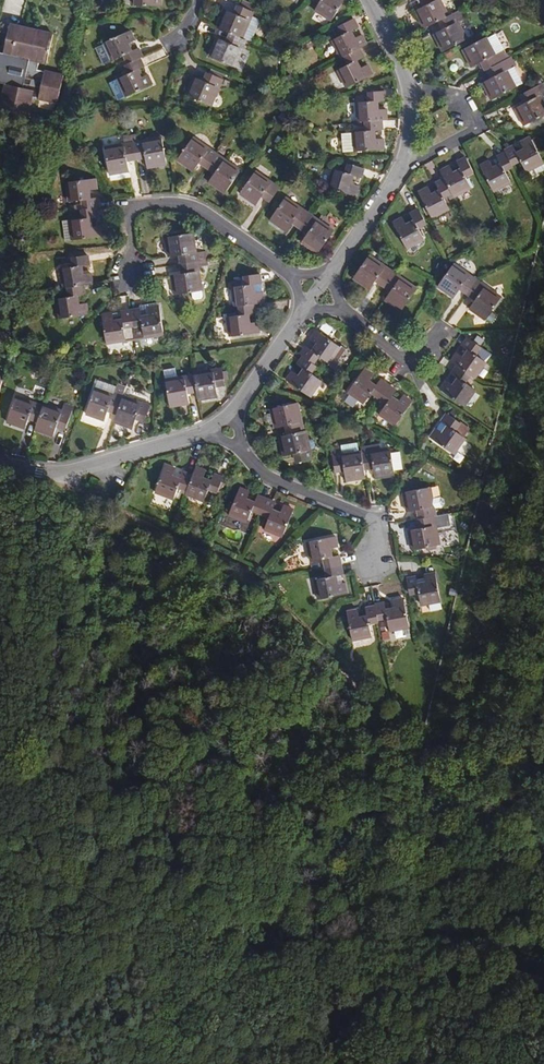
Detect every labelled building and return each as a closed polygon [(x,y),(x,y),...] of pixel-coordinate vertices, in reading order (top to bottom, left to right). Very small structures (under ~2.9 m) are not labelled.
[(320,0),(313,12),(330,22),(343,0),(319,0),(320,0)] [(441,53),(467,39),(458,22),(463,19),(459,11),(449,16),(441,0),(420,0),(423,7),(414,12),(422,29),(437,22),(441,30),(432,35),(441,53)] [(251,11),(253,7),(240,1),(238,5),(251,11)] [(233,67),(246,41),(242,39),(252,16),(254,12),(251,11),(238,5),(237,5),(233,14),(223,10),(215,27),(229,33),(225,42),(216,38),(208,56),(233,67)] [(250,43),(260,20),(252,16),(242,39),(246,41),(250,43)] [(336,71),(345,89),(372,75),(367,64),(360,68),(357,61),(364,57),(360,48),(366,45),(362,35),(355,39),(351,31),(358,27),(353,18),(337,27),(342,36),(330,41),(339,59),(343,57),(347,65),(336,71)] [(46,64),(52,37),(27,31),(28,28),(9,24),(3,52),(3,54),(12,56),(13,53),(29,57),(28,60),(22,89),(15,87),(9,112),(28,117),(32,98),(33,94),(41,96),(40,99),(55,103),(62,75),(37,70),(38,62),(46,64)] [(52,37),(52,34),(28,28),(27,31),(52,37)] [(132,51),(129,44),(135,41),(131,31),(102,44),(103,45),(110,61),(122,56),(125,61),(127,65),(140,58),(142,57),(139,48),(132,51)] [(503,50),(495,34),(488,38),(496,54),(502,50),(503,50)] [(496,54),(488,38),(487,37),(461,51),(470,68),(480,62),(484,70),(485,69),(490,78),(480,83),(490,100),(516,87),(507,70),(513,67),(508,58),(507,59),(505,55),(502,50),(496,54)] [(110,61),(103,45),(96,48),(103,64),(110,61)] [(3,52),(0,52),(0,82),(5,83),(5,85),(15,87),(22,89),(28,60),(12,56),(3,54),(3,52)] [(117,101),(152,86),(148,75),(141,78),(138,70),(144,67),(140,58),(127,65),(126,65),(128,69),(130,74),(109,83),(117,101)] [(117,74),(128,69),(126,65),(119,68),(116,69),(117,74)] [(522,83),(514,66),(513,67),(507,70),(516,87),(522,83)] [(221,75),(208,69),(206,73),(219,79),(221,75)] [(210,107),(222,80),(219,79),(206,73),(205,73),(202,81),(193,77),(184,95),(210,107)] [(523,126),(543,115),(543,104),(540,96),(543,93),(543,82),(519,95),(524,104),(514,110),(523,126)] [(15,87),(5,85),(3,85),(0,99),(0,110),(9,112),(15,87)] [(386,120),(386,109),(378,110),(377,102),(385,101),(385,91),(367,92),(367,102),(363,103),(355,103),(356,122),(363,122),(364,127),(364,132),(352,133),(353,152),(383,150),(383,139),(375,139),(375,131),(382,130),(382,121),(386,120)] [(443,108),(432,113),(438,124),(448,119),(443,108)] [(353,152),(352,133),(341,134),(342,153),(353,152)] [(131,142),(131,137),(129,135),(122,136),(123,143),(131,142)] [(166,165),(161,136),(137,141),(131,142),(123,143),(104,147),(109,175),(129,172),(127,162),(145,159),(147,169),(166,165)] [(535,146),(540,144),(537,136),(531,139),(530,137),(520,141),(523,148),(516,152),(512,146),(504,150),(505,151),(512,166),(521,162),(526,173),(534,169),(537,175),(543,171),(543,164),(535,146)] [(193,137),(176,160),(192,172),(198,163),(213,174),(207,183),(223,194),(240,170),(193,137)] [(512,166),(505,151),(495,156),(499,163),(491,167),(488,160),(478,165),(493,192),(511,183),(505,172),(513,168),(512,166)] [(471,189),(465,177),(472,173),(464,157),(455,161),(459,169),(452,172),(449,165),(438,171),(442,178),(434,183),(437,190),(430,194),(427,186),(417,191),(431,218),(449,210),(445,202),(443,198),(451,194),(452,198),(471,189)] [(331,169),(325,188),(354,197),(358,186),(351,184),(354,176),(360,179),(364,169),(347,164),(344,173),(331,169)] [(255,171),(239,194),(255,206),(262,197),(269,202),(279,187),(255,171)] [(68,221),(70,241),(101,237),(99,226),(92,227),(90,218),(99,217),(98,208),(100,208),(99,198),(90,199),(89,191),(98,190),(96,178),(65,183),(67,202),(80,201),(82,210),(80,210),(81,219),(68,221)] [(285,198),(269,221),(285,232),(291,223),(306,235),(300,243),(316,254),(333,231),(285,198)] [(401,217),(391,222),(406,250),(424,241),(418,229),(426,225),(418,209),(408,213),(412,221),(405,224),(401,217)] [(196,253),(193,233),(164,238),(167,257),(178,256),(181,274),(170,276),(174,296),(189,293),(201,291),(203,291),(198,267),(197,261),(196,253)] [(206,260),(204,252),(196,253),(197,261),(206,260)] [(370,255),(354,279),(368,290),(375,282),(390,292),(383,301),(399,312),(416,288),(370,255)] [(55,300),(58,319),(88,314),(86,304),(79,305),(78,296),(84,296),(83,286),(92,284),(91,273),(83,274),(82,266),(89,265),(88,256),(72,258),(73,267),(59,269),(61,289),(66,288),(67,298),(55,300)] [(454,263),(437,287),(453,298),(459,290),(474,301),(468,309),(484,321),(501,297),(454,263)] [(264,303),(260,275),(242,277),(243,286),(240,287),(233,287),(230,288),(233,307),(237,307),(255,304),(264,303)] [(199,299),(202,296),(201,291),(189,293),(190,297),(193,300),(199,299)] [(455,326),(469,306),(462,301),(448,321),(455,326)] [(148,315),(148,308),(157,306),(156,303),(139,306),(140,308),(141,316),(148,315)] [(259,333),(258,322),(250,323),(249,315),(256,314),(255,304),(237,307),(238,316),(235,316),(228,317),(226,317),(228,337),(259,333)] [(163,336),(159,306),(157,306),(148,308),(148,315),(141,316),(140,308),(120,311),(121,319),(113,320),(112,313),(101,315),(105,345),(163,336)] [(327,362),(338,346),(315,330),(309,339),(315,344),(311,351),(304,346),(298,354),(301,356),(296,364),(302,369),(297,375),(291,371),(285,380),(309,398),(321,381),(312,374),(317,367),(313,364),(318,357),(327,362)] [(475,379),(486,363),(475,355),(480,348),(480,347),(474,342),(466,337),(460,345),(466,350),(462,356),(455,352),(449,361),(455,366),(450,373),(456,378),(451,385),(445,380),(439,389),(464,407),(475,391),(464,383),(470,376),(475,379)] [(482,343),(476,338),(474,342),(480,347),(482,343)] [(340,362),(338,360),(346,350),(339,345),(338,346),(327,362),(326,364),(334,370),(340,362)] [(396,390),(380,379),(376,385),(369,380),(373,374),(364,367),(347,393),(363,404),(371,394),(378,399),(382,402),(386,405),(378,415),(394,427),(412,402),(403,395),(398,401),(392,396),(396,390)] [(175,377),(174,368),(163,370),(164,379),(175,377)] [(217,394),(216,387),(224,386),(221,368),(192,373),(193,375),(175,377),(164,379),(169,406),(188,402),(187,394),(196,393),(197,398),(217,394)] [(113,395),(116,387),(97,380),(95,388),(113,395)] [(150,406),(123,396),(126,387),(117,384),(116,387),(113,395),(95,388),(85,415),(104,422),(108,412),(115,415),(114,420),(133,427),(135,420),(143,423),(150,406)] [(15,396),(6,421),(25,427),(28,420),(36,423),(34,429),(53,435),(56,428),(64,431),(71,413),(43,404),(43,405),(15,396)] [(286,435),(277,437),(282,457),(292,455),(293,464),(312,460),(306,431),(303,431),(297,403),(268,409),(273,429),(284,427),(286,435)] [(464,438),(454,431),(459,424),(445,413),(429,437),(453,455),(465,439),(464,438)] [(469,431),(459,424),(454,431),(464,438),(469,431)] [(364,470),(361,450),(358,450),(357,442),(340,445),(340,446),(332,447),(331,450),(334,473),(344,472),(346,482),(365,480),(364,470)] [(361,450),(364,470),(372,469),(374,479),(394,477),(393,470),(402,469),(399,452),(390,453),(389,448),(379,449),(379,444),(360,446),(361,450)] [(165,465),(154,493),(173,500),(177,488),(186,491),(184,495),(203,502),(207,490),(217,494),(223,477),(213,473),(211,480),(203,477),(206,470),(195,466),(192,475),(183,471),(180,478),(173,476),(176,469),(165,465)] [(239,487),(227,516),(245,524),(251,511),(268,518),(263,531),(281,538),(293,509),(283,505),(280,512),(272,509),(275,502),(257,495),(254,501),(246,499),(249,492),(239,487)] [(444,504),(443,499),(440,497),(432,498),(431,488),(401,492),(404,511),(416,510),(417,519),(435,517),(433,508),(441,507),(444,504)] [(407,531),(410,550),(439,545),(436,525),(441,525),(440,516),(435,517),(417,519),(415,520),(417,529),(407,531)] [(335,536),(305,542),(308,562),(322,560),(325,578),(313,580),(316,600),(347,594),(345,583),(338,584),(336,576),(343,574),(339,556),(332,557),(331,549),(338,548),(335,536)] [(440,603),(434,573),(423,575),(424,578),(425,582),(416,583),(415,579),(415,576),(405,578),(408,595),(418,593),(420,606),(439,603),(440,603)] [(456,599),(458,590),(451,588),(449,597),(456,599)] [(383,620),(387,619),(389,633),(409,629),(403,598),(391,600),(393,608),(384,609),(383,602),(373,604),(374,606),(365,608),(366,615),(358,616),(356,610),(346,612),(352,642),(372,638),(370,624),(377,623),(377,621),(378,621),(383,620)] [(429,611),(441,609),(439,603),(420,606),(421,612),(429,611)]
